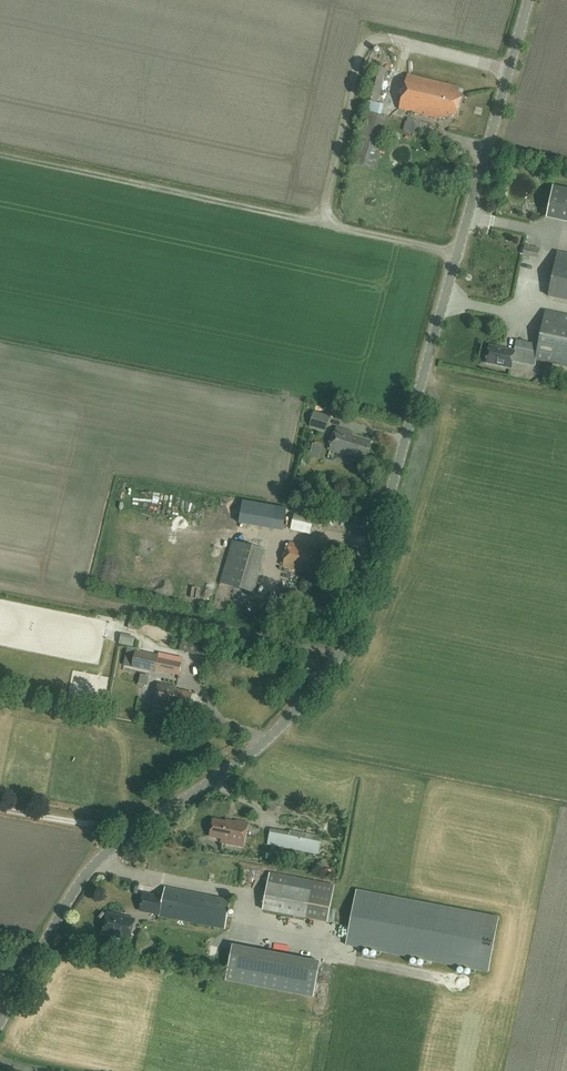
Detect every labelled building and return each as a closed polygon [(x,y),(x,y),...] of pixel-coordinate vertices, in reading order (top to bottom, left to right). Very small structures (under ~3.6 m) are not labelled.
[(377,104),(381,91),(386,69),(374,66),(365,100),(377,104)] [(449,114),(456,116),(462,95),(458,94),(459,87),(407,74),(399,109),(439,119),(440,116),(448,118),(449,114)] [(375,170),(390,118),(367,111),(352,162),(375,170)] [(550,196),(550,208),(566,208),(566,196),(550,196)] [(525,245),(522,255),(538,259),(540,248),(525,245)] [(557,252),(548,296),(566,300),(566,254),(557,252)] [(545,312),(537,351),(515,347),(514,350),(490,345),(486,363),(511,368),(513,361),(535,366),(536,359),(566,365),(566,316),(545,312)] [(326,432),(330,416),(314,411),(310,427),(326,432)] [(356,457),(357,455),(366,458),(371,440),(353,435),(353,432),(336,426),(329,450),(347,455),(348,454),(356,457)] [(318,455),(320,447),(313,446),(311,453),(318,455)] [(272,520),(274,502),(268,501),(266,520),(272,520)] [(310,535),(314,517),(281,510),(277,526),(310,535)] [(244,602),(246,591),(254,593),(267,551),(232,541),(220,584),(233,587),(231,598),(244,602)] [(309,552),(310,548),(289,542),(283,566),(310,574),(311,573),(323,577),(328,557),(309,552)] [(329,625),(334,627),(338,610),(333,609),(329,625)] [(136,651),(133,667),(155,672),(156,670),(179,675),(182,663),(158,658),(159,656),(136,651)] [(179,708),(180,706),(189,708),(192,693),(176,690),(177,687),(158,683),(154,704),(168,707),(168,705),(179,708)] [(274,815),(277,802),(268,800),(266,814),(274,815)] [(210,837),(221,839),(220,843),(244,847),(248,823),(233,820),(232,823),(213,819),(210,837)] [(319,855),(322,836),(291,831),(290,832),(271,829),(267,845),(319,855)] [(269,874),(263,910),(328,921),(334,886),(269,874)] [(231,898),(198,891),(166,885),(163,899),(144,895),(141,910),(163,915),(163,917),(225,929),(231,898)] [(356,890),(346,945),(488,972),(499,917),(356,890)] [(130,939),(134,920),(107,914),(103,933),(130,939)] [(232,945),(226,980),(313,997),(320,962),(232,945)]
